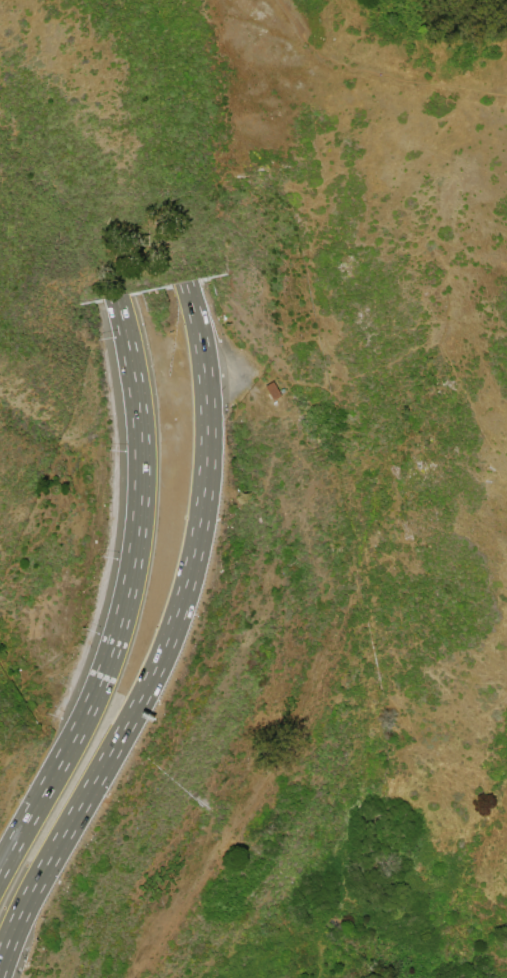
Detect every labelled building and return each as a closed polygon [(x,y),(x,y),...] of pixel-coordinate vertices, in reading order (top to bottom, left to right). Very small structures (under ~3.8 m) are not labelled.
[(271,381),(263,385),(271,398),(278,394),(271,381)]
